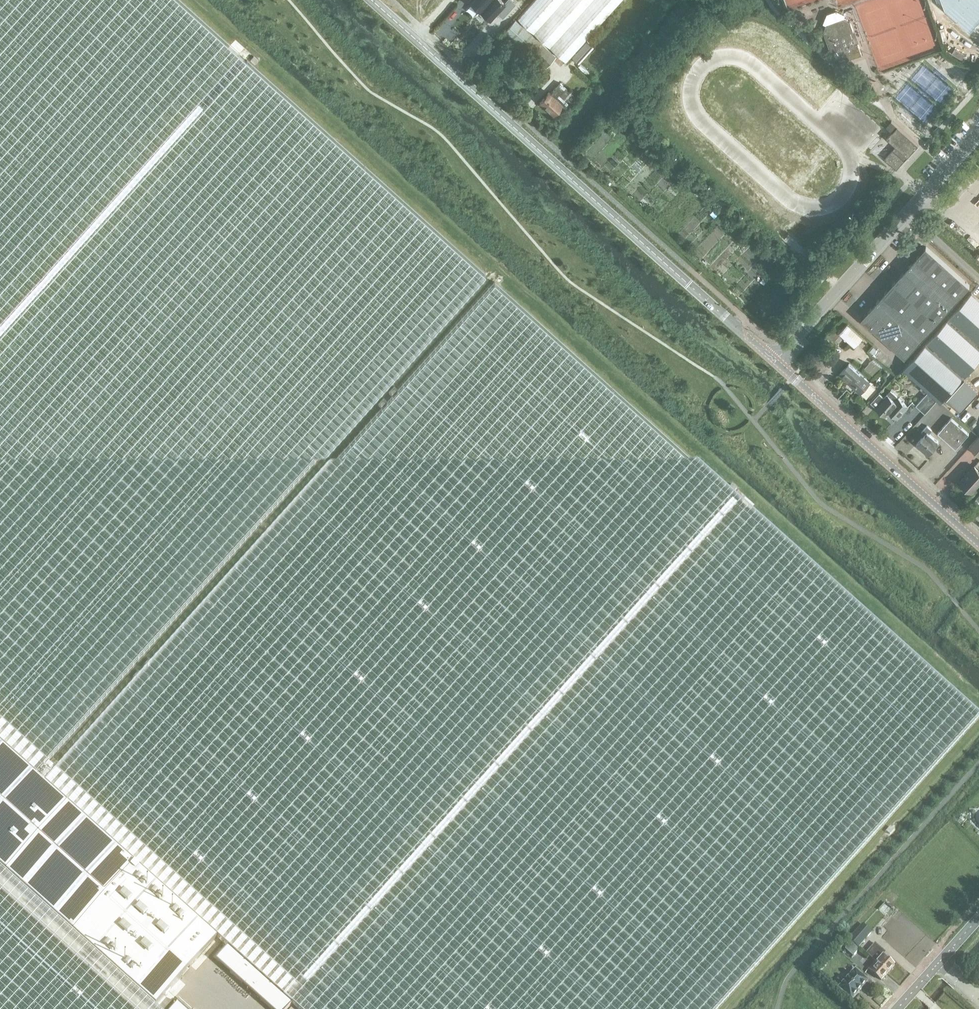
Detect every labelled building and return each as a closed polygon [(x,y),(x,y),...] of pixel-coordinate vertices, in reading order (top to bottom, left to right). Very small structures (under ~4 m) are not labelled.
[(155,1006),(178,981),(217,938),(297,1008),(717,1008),(978,717),(978,716),(745,505),(495,282),(44,783),(36,775),(373,399),(486,273),(479,268),(181,0),(0,0),(0,1008),(158,1008),(155,1006)] [(488,0),(470,0),(480,9),(488,0)] [(480,9),(490,18),(496,12),(503,18),(516,3),(513,0),(506,0),(504,2),(503,0),(488,0),(480,9)] [(517,17),(566,61),(621,0),(532,0),(517,17)] [(937,2),(971,30),(978,21),(978,0),(936,0),(937,2)] [(823,30),(823,31),(830,51),(839,48),(843,60),(862,53),(851,20),(843,16),(827,22),(823,30)] [(531,56),(532,54),(546,66),(556,55),(543,43),(516,19),(504,31),(531,56)] [(582,57),(589,48),(583,43),(576,51),(582,57)] [(561,103),(571,92),(561,83),(551,94),(549,92),(540,103),(554,116),(564,105),(561,103)] [(898,126),(892,120),(886,126),(893,131),(887,137),(896,145),(885,158),(897,169),(918,144),(898,126)] [(926,246),(918,255),(918,256),(902,273),(902,272),(885,291),(886,291),(870,308),(861,318),(873,328),(905,357),(970,285),(926,246)] [(928,344),(965,377),(978,362),(978,298),(974,294),(928,344)] [(863,337),(848,323),(839,333),(855,346),(863,337)] [(928,344),(905,369),(942,402),(946,398),(961,411),(978,392),(978,390),(965,377),(928,344)] [(875,374),(882,364),(872,357),(865,367),(875,374)] [(839,374),(860,393),(867,398),(876,387),(870,382),(849,363),(839,374)] [(871,402),(876,406),(876,407),(886,416),(891,411),(897,418),(908,406),(891,391),(889,394),(888,394),(885,397),(879,392),(871,402)] [(917,405),(926,413),(939,400),(930,392),(917,405)] [(956,448),(969,433),(951,417),(938,432),(956,448)] [(929,454),(940,442),(930,433),(933,429),(928,425),(922,432),(925,434),(917,444),(929,454)] [(970,446),(978,454),(978,436),(970,446)] [(978,485),(978,470),(974,466),(960,481),(973,492),(978,485)] [(862,923),(859,927),(850,937),(859,945),(871,932),(862,923)] [(852,943),(846,950),(853,956),(859,950),(852,943)] [(885,952),(875,943),(866,953),(876,961),(888,972),(895,964),(883,954),(885,952)] [(881,980),(888,972),(876,961),(869,968),(869,969),(881,980)] [(840,989),(852,1000),(868,981),(856,971),(840,989)]
